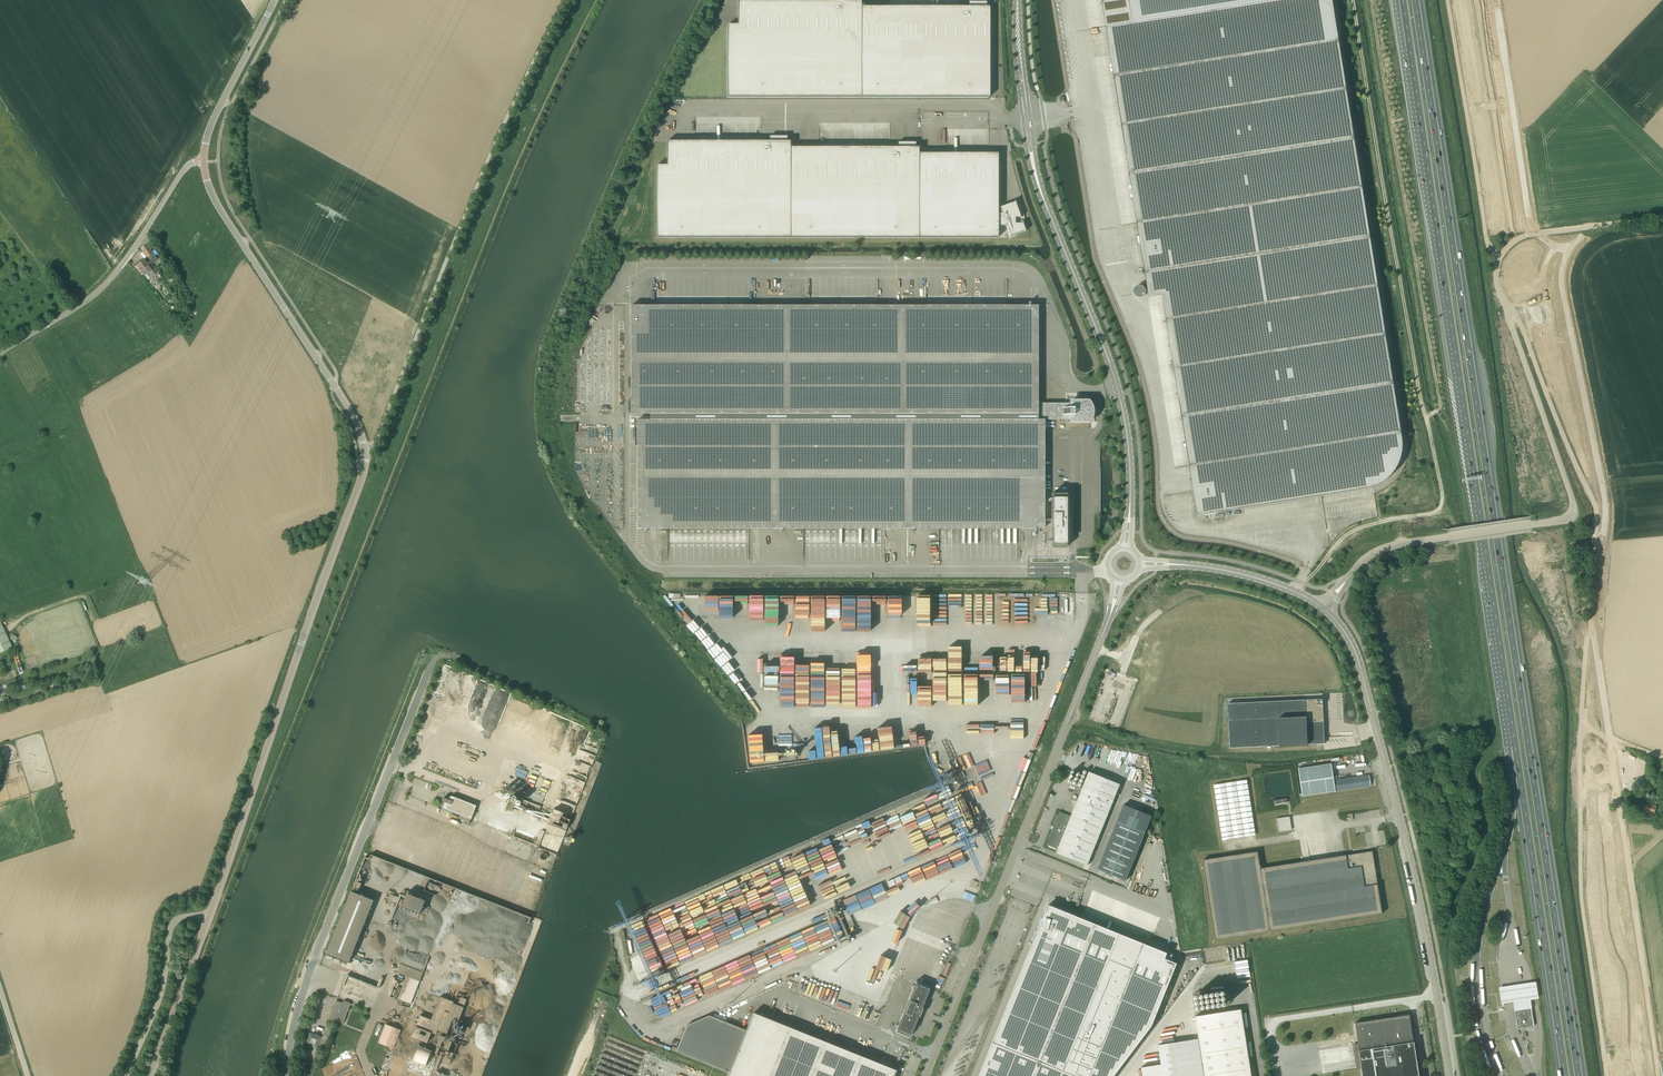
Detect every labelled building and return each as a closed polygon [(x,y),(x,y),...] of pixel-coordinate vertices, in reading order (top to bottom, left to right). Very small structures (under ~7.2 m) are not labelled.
[(861,7),(861,1),(858,1),(858,0),(840,0),(840,1),(832,1),(766,1),(738,1),(738,25),(728,25),(728,97),(861,97),(861,7)] [(1282,0),(1102,0),(1106,28),(1282,0)] [(1106,28),(1145,273),(1370,237),(1332,0),(1282,0),(1106,28)] [(989,97),(989,7),(986,7),(986,2),(986,4),(969,4),(969,2),(968,2),(968,7),(961,7),(889,7),(861,7),(861,97),(919,97),(989,97)] [(790,238),(790,147),(790,141),(787,141),(787,136),(787,139),(770,139),(770,136),(770,141),(761,141),(695,141),(667,141),(667,165),(657,165),(657,238),(790,238)] [(919,238),(919,153),(918,147),(915,147),(915,142),(915,145),(898,145),(898,142),(898,147),(890,147),(818,147),(790,147),(790,238),(919,238)] [(998,153),(947,153),(919,153),(919,238),(998,238),(998,226),(998,213),(998,153)] [(998,226),(1006,226),(1010,237),(1011,237),(1010,236),(1025,230),(1025,231),(1026,231),(1023,223),(1017,223),(1017,218),(1020,218),(1021,218),(1015,201),(1014,201),(1015,202),(1000,207),(1000,206),(999,206),(1002,213),(998,213),(998,226)] [(1402,439),(1370,237),(1145,273),(1149,299),(1162,297),(1189,466),(1197,516),(1369,489),(1375,486),(1381,483),(1387,480),(1391,475),(1395,470),(1398,464),(1401,458),(1402,451),(1402,445),(1402,439)] [(154,263),(158,260),(146,244),(141,248),(147,257),(149,256),(154,263)] [(146,275),(149,279),(158,272),(150,261),(147,263),(144,260),(137,265),(145,275),(146,275)] [(172,279),(170,275),(162,281),(165,284),(166,284),(169,288),(175,283),(172,279)] [(631,306),(631,414),(650,414),(766,414),(766,306),(631,306)] [(766,306),(766,414),(902,414),(902,306),(766,306)] [(1038,403),(1038,306),(902,306),(902,414),(1037,414),(1037,403),(1038,403)] [(637,528),(1043,528),(1044,420),(1080,420),(1080,418),(1085,418),(1087,416),(1089,414),(1089,411),(1089,409),(1087,407),(1085,405),(1080,405),(1080,403),(1038,403),(1037,403),(1037,414),(902,414),(766,414),(650,414),(650,420),(637,420),(637,528)] [(1048,523),(1051,523),(1051,548),(1066,548),(1066,524),(1067,524),(1067,525),(1067,517),(1067,518),(1066,518),(1066,494),(1051,494),(1051,519),(1048,519),(1048,523)] [(11,646),(0,623),(0,651),(11,646)] [(1228,704),(1230,748),(1325,744),(1323,699),(1228,704)] [(1369,775),(1334,780),(1331,764),(1299,769),(1303,796),(1371,786),(1369,775)] [(1058,849),(1057,853),(1088,865),(1120,785),(1089,772),(1082,788),(1077,786),(1071,799),(1077,802),(1071,816),(1059,812),(1058,815),(1057,815),(1052,826),(1055,827),(1053,830),(1052,830),(1047,841),(1049,841),(1047,845),(1058,849)] [(1247,780),(1214,785),(1222,840),(1255,835),(1247,780)] [(453,797),(452,796),(451,796),(450,797),(450,798),(447,797),(447,796),(446,799),(444,798),(443,798),(442,799),(442,800),(442,801),(443,802),(445,802),(442,808),(463,816),(461,821),(469,824),(471,819),(476,806),(453,797)] [(515,802),(509,800),(505,809),(511,812),(515,802)] [(541,807),(521,800),(518,806),(514,805),(513,807),(537,817),(541,807)] [(1657,806),(1648,802),(1644,811),(1653,815),(1657,806)] [(1128,805),(1102,870),(1129,881),(1155,816),(1128,805)] [(1599,820),(1601,809),(1589,807),(1587,818),(1599,820)] [(552,813),(548,823),(566,830),(570,820),(565,818),(566,815),(553,809),(552,813)] [(1290,817),(1276,819),(1279,832),(1292,830),(1290,817)] [(1215,940),(1382,914),(1376,873),(1377,872),(1375,871),(1376,869),(1375,868),(1373,851),(1260,869),(1258,852),(1203,860),(1215,940)] [(372,900),(349,891),(325,954),(348,963),(372,900)] [(400,892),(400,894),(398,893),(397,896),(390,894),(388,900),(396,903),(396,904),(411,910),(415,898),(400,892)] [(993,1042),(1076,1075),(1114,1075),(1152,1026),(1177,963),(1165,959),(1167,953),(1076,916),(1048,905),(1043,918),(1042,920),(993,1042)] [(411,1004),(423,972),(400,964),(397,973),(406,976),(397,999),(411,1004)] [(447,981),(455,983),(457,974),(450,972),(447,981)] [(916,981),(895,1032),(909,1037),(929,987),(916,981)] [(1537,982),(1500,988),(1502,1004),(1514,1002),(1515,1011),(1531,1008),(1533,1008),(1531,1000),(1539,999),(1537,982)] [(427,1043),(427,1042),(431,1032),(436,1034),(438,1030),(447,1034),(452,1020),(458,1022),(467,998),(460,996),(459,999),(460,999),(459,1001),(460,1002),(459,1005),(453,1003),(453,1002),(440,996),(431,1019),(420,1015),(411,1037),(427,1043)] [(342,1003),(336,1000),(333,1009),(332,1008),(331,1011),(332,1011),(329,1019),(335,1022),(336,1020),(343,1023),(348,1011),(349,1011),(350,1009),(349,1009),(350,1004),(343,1001),(342,1003)] [(1534,1026),(1531,1008),(1515,1011),(1518,1028),(1534,1026)] [(1241,1009),(1195,1016),(1198,1039),(1158,1045),(1161,1064),(1141,1067),(1143,1075),(1252,1075),(1241,1009)] [(897,1067),(889,1066),(888,1067),(753,1013),(746,1030),(729,1072),(728,1075),(893,1075),(897,1067)] [(1414,1042),(1413,1042),(1409,1015),(1355,1023),(1359,1050),(1363,1075),(1419,1075),(1414,1042)] [(729,1072),(746,1030),(709,1016),(687,1025),(676,1051),(729,1072)] [(378,1043),(393,1049),(400,1030),(385,1024),(378,1043)] [(325,1031),(321,1040),(326,1042),(330,1033),(325,1031)] [(305,1044),(311,1046),(317,1049),(322,1037),(310,1032),(305,1044)] [(454,1053),(458,1044),(452,1042),(452,1040),(445,1037),(440,1035),(436,1046),(440,1047),(437,1055),(443,1057),(441,1061),(449,1064),(453,1053),(454,1053)] [(993,1042),(979,1075),(1076,1075),(993,1042)]
